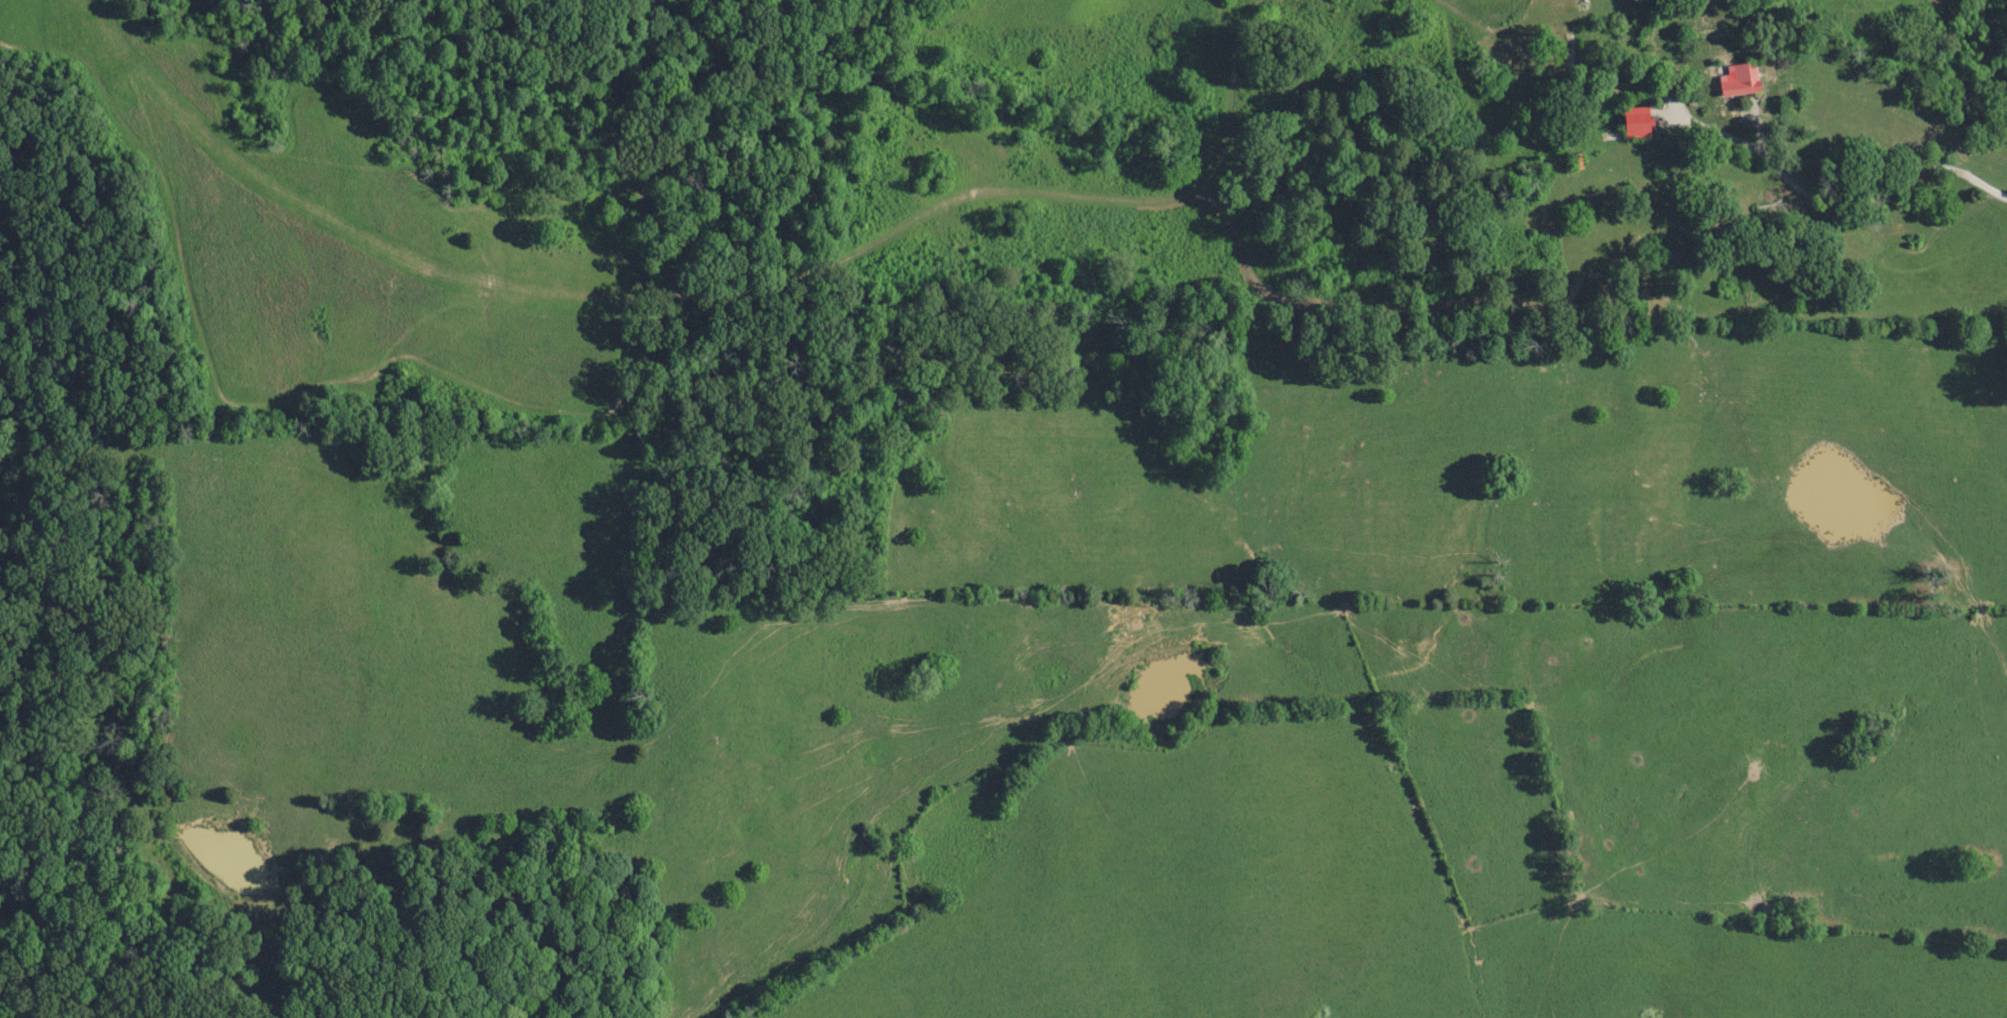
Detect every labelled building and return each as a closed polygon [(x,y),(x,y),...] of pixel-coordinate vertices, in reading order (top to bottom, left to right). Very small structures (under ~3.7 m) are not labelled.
[(1724,66),(1726,76),(1715,77),(1717,97),(1756,93),(1753,63),(1724,66)] [(1620,108),(1620,138),(1647,138),(1647,108),(1620,108)]
